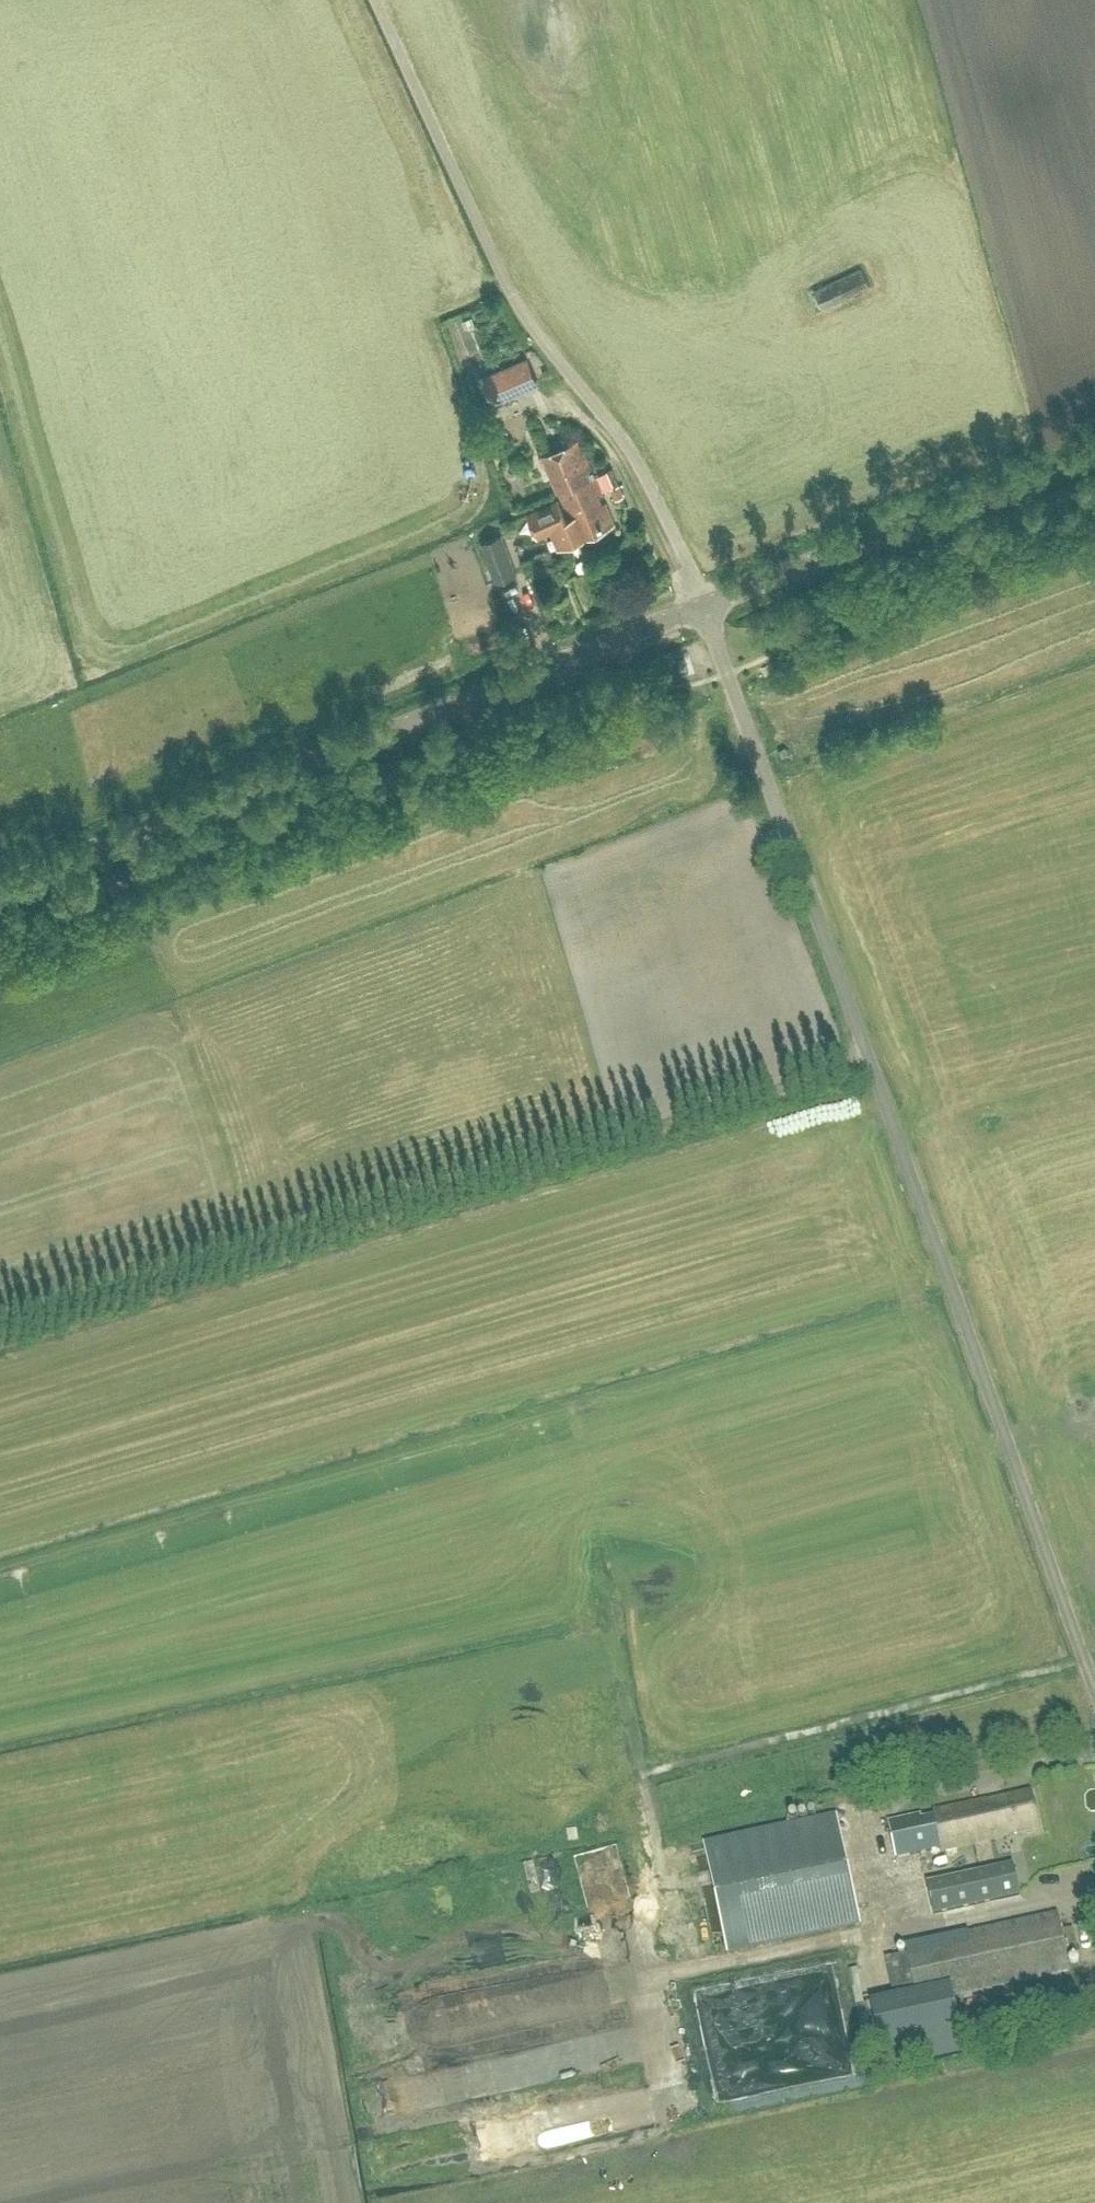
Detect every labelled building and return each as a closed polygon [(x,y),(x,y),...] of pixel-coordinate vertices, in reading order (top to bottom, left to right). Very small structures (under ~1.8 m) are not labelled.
[(813,292),(821,308),(868,286),(861,270),(813,292)] [(483,374),(495,401),(539,382),(527,355),(483,374)] [(578,437),(538,454),(543,468),(548,466),(558,489),(569,515),(566,516),(558,498),(527,511),(537,536),(550,530),(557,547),(614,523),(592,471),(578,437)] [(614,498),(625,493),(620,482),(610,486),(614,498)] [(517,573),(502,530),(480,539),(494,581),(517,573)] [(1038,1835),(1029,1794),(996,1801),(996,1800),(887,1824),(895,1862),(1017,1836),(1018,1839),(1038,1835)] [(704,1846),(727,1954),(861,1925),(837,1817),(704,1846)] [(927,1891),(932,1918),(984,1907),(1021,1898),(1017,1885),(1013,1866),(977,1874),(979,1879),(927,1891)] [(906,1949),(907,1956),(886,1960),(895,2005),(917,2000),(918,2006),(1070,1973),(1066,1955),(1076,1953),(1072,1931),(1061,1933),(1057,1916),(906,1949)] [(595,2009),(591,1976),(552,1982),(556,2014),(595,2009)] [(504,1994),(470,2008),(480,2033),(532,2013),(524,1990),(506,1998),(504,1994)]
